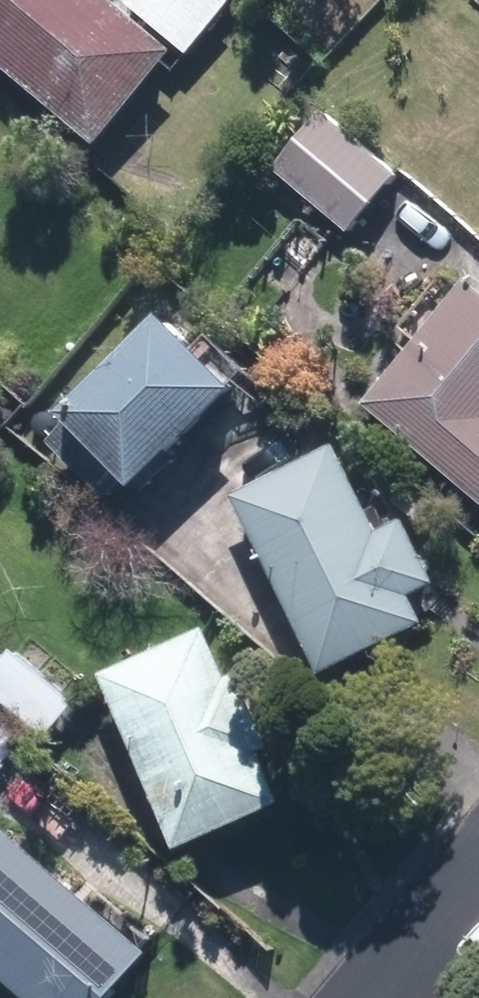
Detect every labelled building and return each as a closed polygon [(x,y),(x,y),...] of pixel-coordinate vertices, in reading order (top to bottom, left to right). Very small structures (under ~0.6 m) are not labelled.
[(100,148),(180,53),(116,0),(0,0),(0,65),(100,148)] [(234,2),(231,0),(136,0),(131,6),(190,55),(234,2)] [(401,176),(323,112),(274,171),(352,235),(401,176)] [(365,405),(478,501),(478,290),(469,282),(365,405)] [(138,489),(236,389),(164,319),(66,420),(69,423),(49,444),(103,496),(123,475),(138,489)] [(337,447),(235,497),(322,674),(424,624),(412,599),(441,584),(407,515),(378,529),(337,447)] [(207,629),(103,675),(181,850),(285,803),(262,752),(273,747),(241,674),(229,679),(207,629)] [(11,650),(0,663),(0,698),(47,737),(76,703),(11,650)] [(26,997),(117,997),(153,955),(0,829),(0,976),(26,997)]
